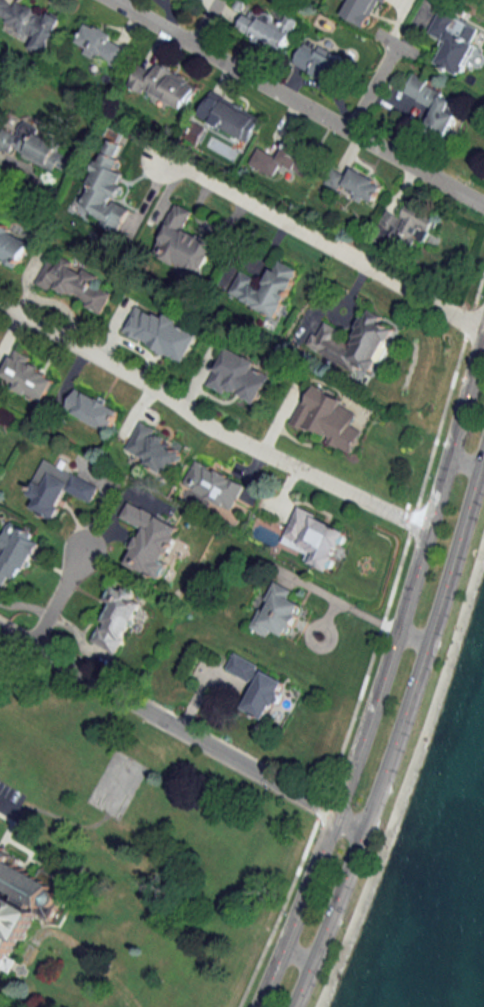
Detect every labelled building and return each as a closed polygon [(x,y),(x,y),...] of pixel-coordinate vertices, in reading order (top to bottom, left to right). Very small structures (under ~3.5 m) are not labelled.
[(29,49),(45,55),(60,19),(14,0),(0,0),(0,20),(35,35),(29,49)] [(364,26),(376,2),(384,6),(387,0),(348,0),(341,15),(364,26)] [(297,19),(285,14),(281,23),(246,8),(236,33),(283,53),(297,19)] [(434,64),(461,76),(477,41),(450,28),(455,17),(439,10),(428,33),(445,41),(434,64)] [(116,66),(127,42),(86,23),(75,47),(116,66)] [(293,67),(334,83),(344,60),(302,43),(293,67)] [(200,85),(158,62),(152,72),(139,65),(129,83),(184,113),(200,85)] [(433,107),(423,130),(445,140),(456,113),(447,109),(453,95),(409,76),(401,94),(433,107)] [(197,116),(248,142),(261,116),(210,90),(197,116)] [(0,133),(0,146),(61,176),(71,156),(60,151),(64,142),(23,122),(17,134),(3,127),(0,133)] [(131,207),(115,201),(127,174),(116,169),(126,145),(117,141),(121,133),(111,129),(76,211),(121,230),(131,207)] [(276,160),(306,177),(319,155),(288,138),(276,160)] [(382,183),(350,167),(346,175),(332,168),(324,183),(370,206),(382,183)] [(203,277),(217,243),(185,229),(193,210),(175,203),(156,246),(165,250),(161,259),(203,277)] [(385,210),(373,234),(417,256),(437,217),(408,203),(401,218),(385,210)] [(20,266),(32,239),(0,225),(0,257),(20,266)] [(38,284),(104,311),(111,292),(95,285),(99,275),(50,254),(38,284)] [(299,269),(274,258),(263,281),(239,270),(228,295),(277,317),(299,269)] [(137,303),(123,334),(186,363),(201,332),(137,303)] [(305,348),(351,367),(353,363),(378,373),(396,329),(382,324),(385,317),(365,309),(351,345),(335,338),(339,329),(322,323),(317,336),(311,333),(305,348)] [(257,405),(269,377),(254,371),(259,360),(225,346),(208,384),(257,405)] [(43,404),(56,379),(28,364),(31,357),(15,349),(2,374),(15,381),(12,387),(43,404)] [(346,399),(309,383),(292,426),(353,451),(362,430),(353,427),(358,414),(343,407),(346,399)] [(111,432),(121,408),(75,387),(64,411),(111,432)] [(139,422),(124,453),(172,476),(182,454),(167,447),(171,437),(139,422)] [(101,485),(44,458),(27,494),(37,499),(32,509),(54,520),(68,492),(92,504),(101,485)] [(245,482),(194,459),(182,487),(233,510),(245,482)] [(120,517),(142,528),(125,564),(159,581),(184,529),(127,501),(120,517)] [(351,531),(297,506),(281,541),(311,554),(308,562),(332,573),(351,531)] [(4,589),(10,575),(23,581),(43,537),(9,522),(0,542),(0,547),(3,549),(0,557),(0,588),(4,589)] [(293,589),(273,580),(250,628),(268,637),(271,629),(289,638),(304,606),(288,599),(293,589)] [(117,655),(142,607),(133,602),(137,595),(114,583),(104,601),(111,605),(92,642),(117,655)] [(225,670),(254,684),(243,708),(268,721),(288,681),(233,653),(225,670)] [(7,887),(0,899),(0,971),(19,938),(23,940),(42,905),(46,907),(52,907),(56,904),(58,900),(57,894),(55,890),(51,887),(52,885),(8,859),(11,854),(2,849),(4,846),(0,844),(0,883),(7,887)]
